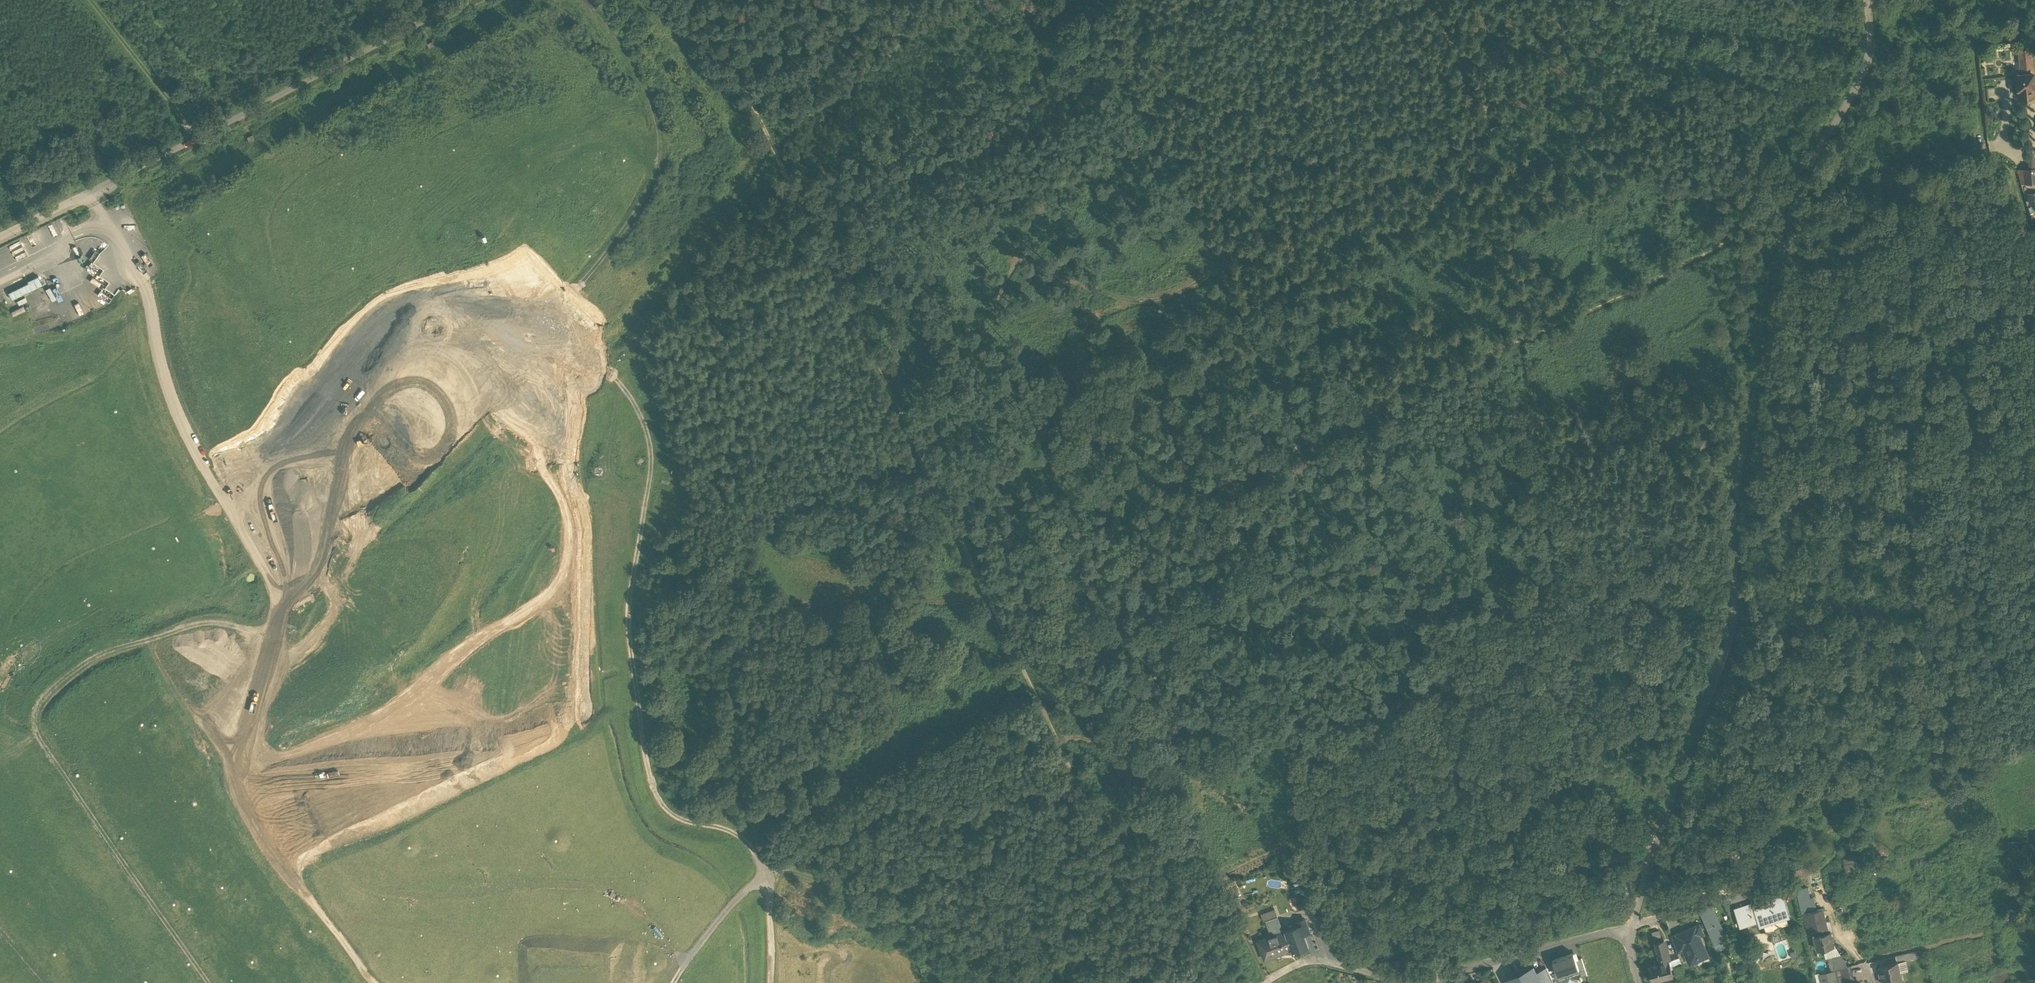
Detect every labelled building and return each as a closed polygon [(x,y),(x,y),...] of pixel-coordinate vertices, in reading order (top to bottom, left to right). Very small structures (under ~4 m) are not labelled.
[(2030,48),(2018,49),(2021,73),(2032,71),(2030,48)] [(2021,73),(2015,73),(2018,96),(2034,94),(2034,85),(2032,71),(2021,73)] [(94,262),(87,268),(96,278),(103,273),(94,262)] [(54,303),(62,299),(56,287),(48,292),(54,303)] [(47,311),(55,307),(50,300),(43,304),(47,311)] [(1808,886),(1796,889),(1802,913),(1817,909),(1814,896),(1810,897),(1808,886)] [(1781,891),(1753,900),(1759,919),(1760,924),(1788,915),(1781,891)] [(1303,895),(1296,898),(1300,908),(1307,905),(1303,895)] [(1753,902),(1735,908),(1741,925),(1759,919),(1753,902)] [(1729,944),(1712,905),(1702,909),(1710,927),(1707,928),(1717,949),(1729,944)] [(1275,908),(1262,913),(1265,921),(1266,920),(1278,916),(1275,908)] [(1823,908),(1817,909),(1802,913),(1807,935),(1813,934),(1828,930),(1823,908)] [(1278,916),(1266,920),(1270,929),(1281,925),(1278,916)] [(1310,931),(1305,918),(1297,921),(1299,925),(1300,925),(1303,934),(1310,931)] [(1281,925),(1270,929),(1272,936),(1283,932),(1283,931),(1281,925)] [(1299,925),(1287,930),(1293,948),(1294,951),(1308,946),(1303,934),(1300,925),(1299,925)] [(1707,956),(1694,927),(1677,934),(1690,963),(1707,956)] [(1272,936),(1258,941),(1265,959),(1293,948),(1287,930),(1283,931),(1283,932),(1272,936)] [(1828,930),(1813,934),(1817,949),(1834,945),(1831,930),(1828,930)] [(1664,939),(1654,941),(1660,962),(1669,959),(1664,939)] [(1915,951),(1895,955),(1897,961),(1897,962),(1916,957),(1915,951)] [(1573,954),(1553,960),(1558,975),(1578,968),(1575,959),(1573,954)] [(1835,970),(1847,967),(1844,954),(1827,958),(1830,971),(1835,970)] [(1582,957),(1575,959),(1578,968),(1580,975),(1587,973),(1582,957)] [(1680,965),(1674,967),(1677,977),(1685,974),(1679,957),(1677,957),(1680,965)] [(1660,962),(1648,965),(1652,980),(1673,975),(1669,959),(1660,962)] [(1879,965),(1883,982),(1887,982),(1901,980),(1897,962),(1897,961),(1879,965)] [(1536,972),(1533,966),(1507,978),(1509,982),(1541,982),(1536,972)] [(1835,970),(1838,982),(1842,982),(1843,982),(1853,980),(1852,980),(1849,966),(1847,967),(1835,970)] [(1536,972),(1541,982),(1554,982),(1547,967),(1536,972)] [(1818,974),(1820,982),(1838,982),(1835,970),(1830,971),(1818,974)]
